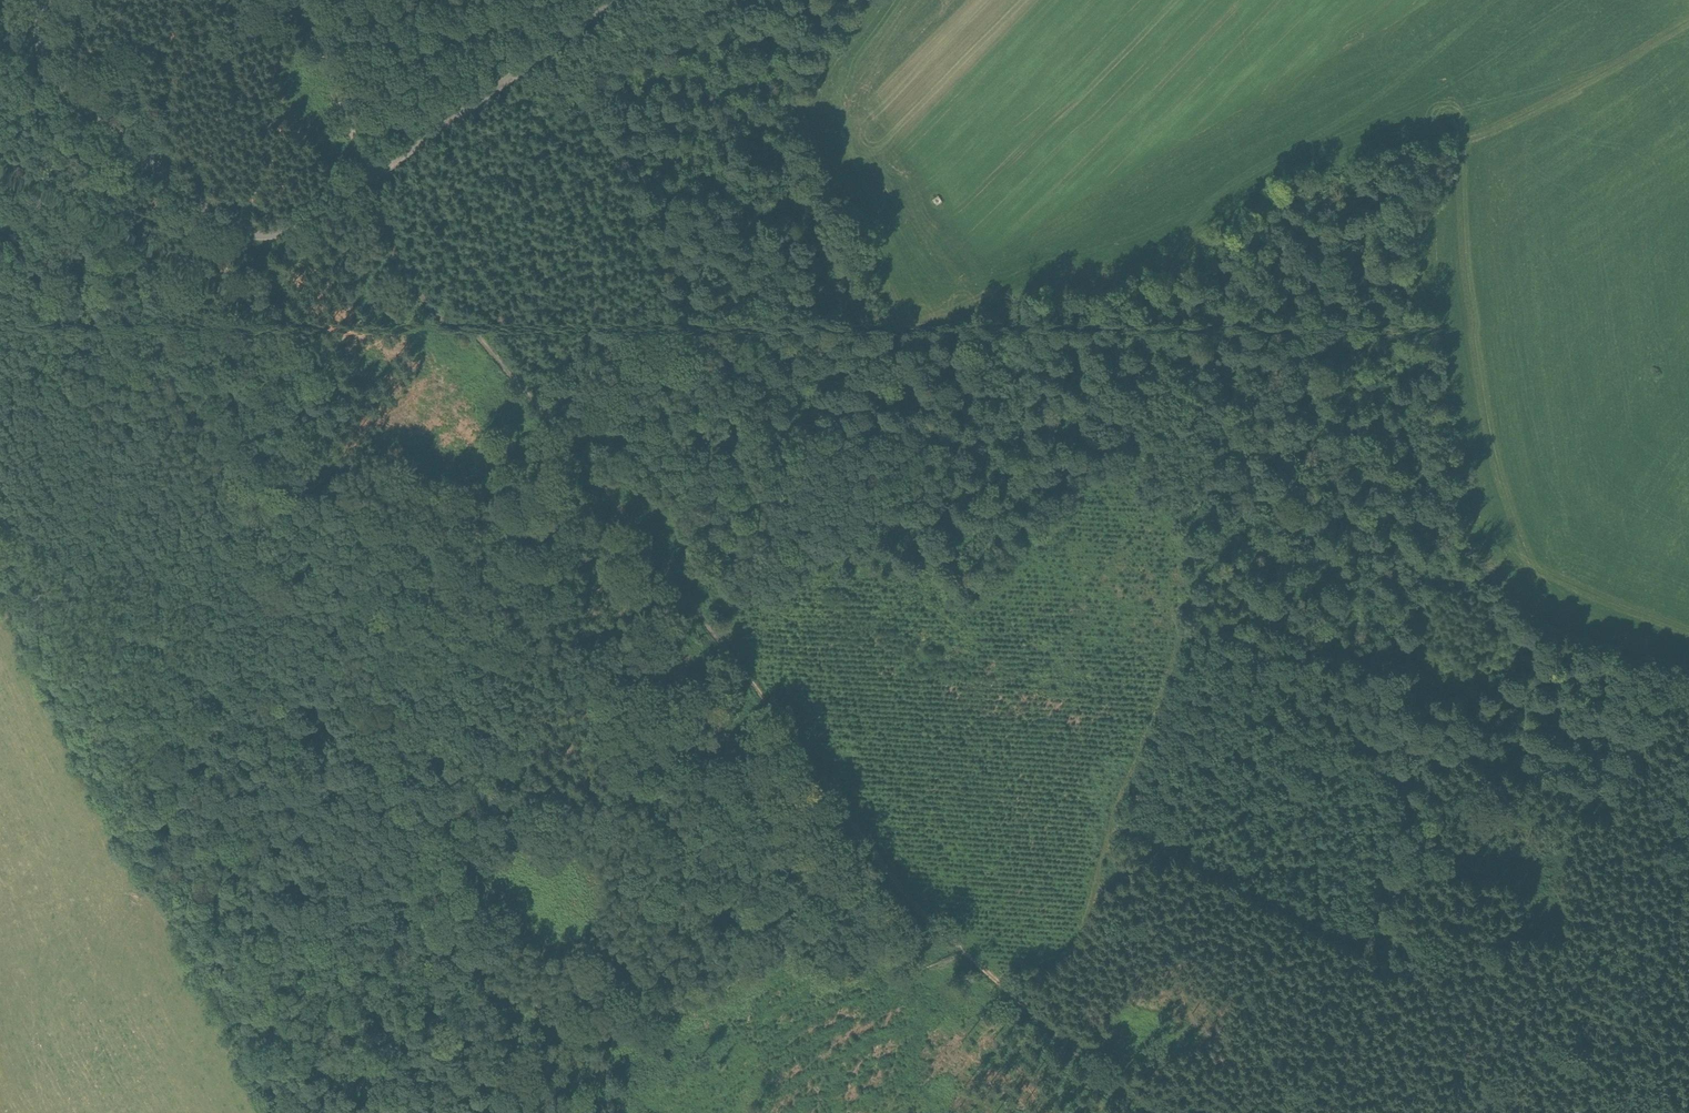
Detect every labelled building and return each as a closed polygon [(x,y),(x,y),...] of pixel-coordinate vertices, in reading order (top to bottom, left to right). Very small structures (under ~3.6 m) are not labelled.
[(935,194),(940,190),(936,184),(930,188),(935,194)]
